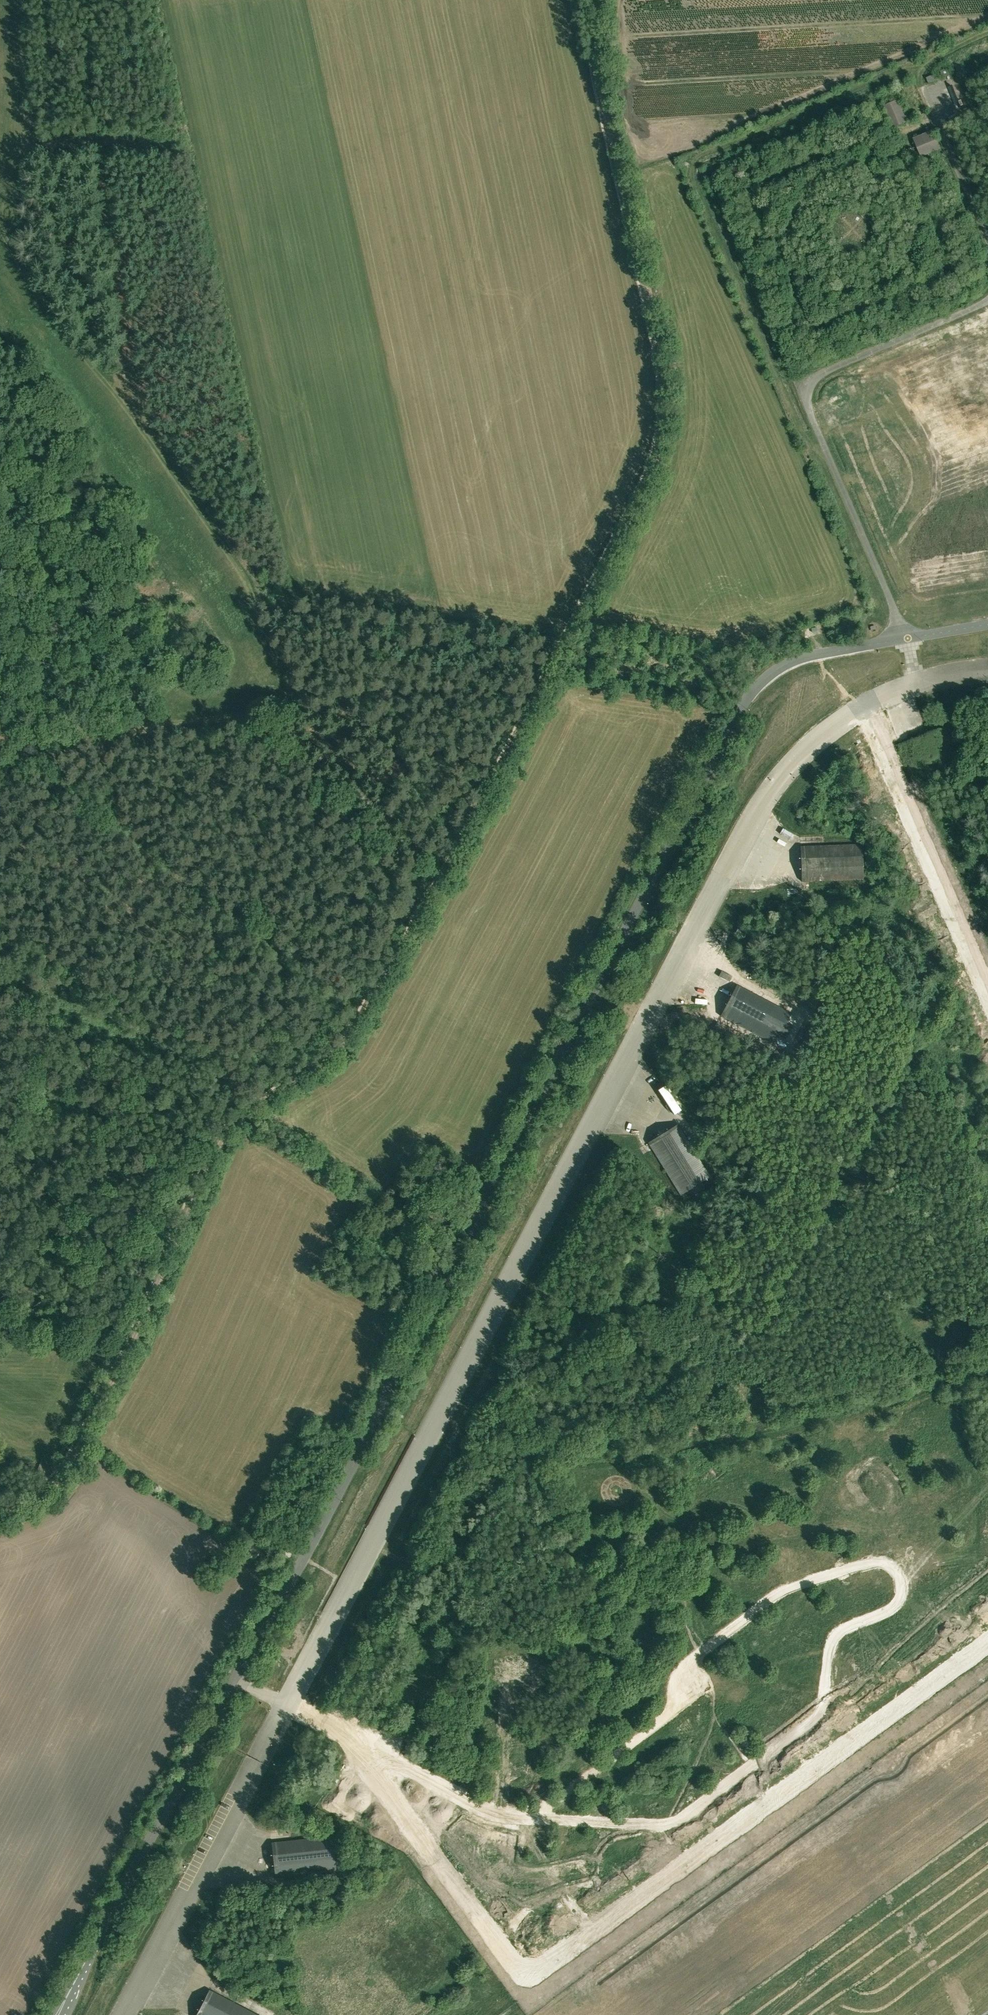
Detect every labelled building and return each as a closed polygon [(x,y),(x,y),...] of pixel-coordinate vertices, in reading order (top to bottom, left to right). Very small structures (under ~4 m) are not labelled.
[(940,71),(943,77),(950,74),(948,68),(940,71)] [(928,83),(936,80),(933,75),(926,78),(928,83)] [(895,93),(879,100),(889,122),(904,115),(895,93)] [(939,148),(932,132),(915,140),(922,156),(939,148)] [(870,869),(870,861),(869,854),(862,854),(862,844),(800,846),(801,881),(863,879),(863,869),(870,869)] [(738,928),(736,933),(744,937),(747,932),(738,928)] [(786,1039),(789,1032),(793,1025),(787,1022),(792,1013),(737,984),(720,1016),(775,1044),(780,1035),(786,1039)] [(710,1176),(693,1148),(690,1143),(678,1124),(648,1142),(680,1195),(689,1190),(692,1195),(699,1192),(705,1188),(702,1182),(710,1176)] [(600,1489),(600,1493),(602,1499),(606,1503),(611,1506),(617,1506),(623,1505),(627,1502),(630,1497),(632,1491),(631,1485),(628,1480),(623,1477),(617,1475),(612,1476),(607,1478),(604,1481),(602,1484),(600,1489)] [(417,1565),(415,1570),(414,1571),(420,1574),(424,1568),(417,1565)] [(275,1877),(279,1877),(337,1870),(336,1860),(343,1859),(341,1845),(334,1845),(333,1835),(271,1842),(275,1877)] [(210,1989),(196,2014),(259,2014),(210,1989)]
